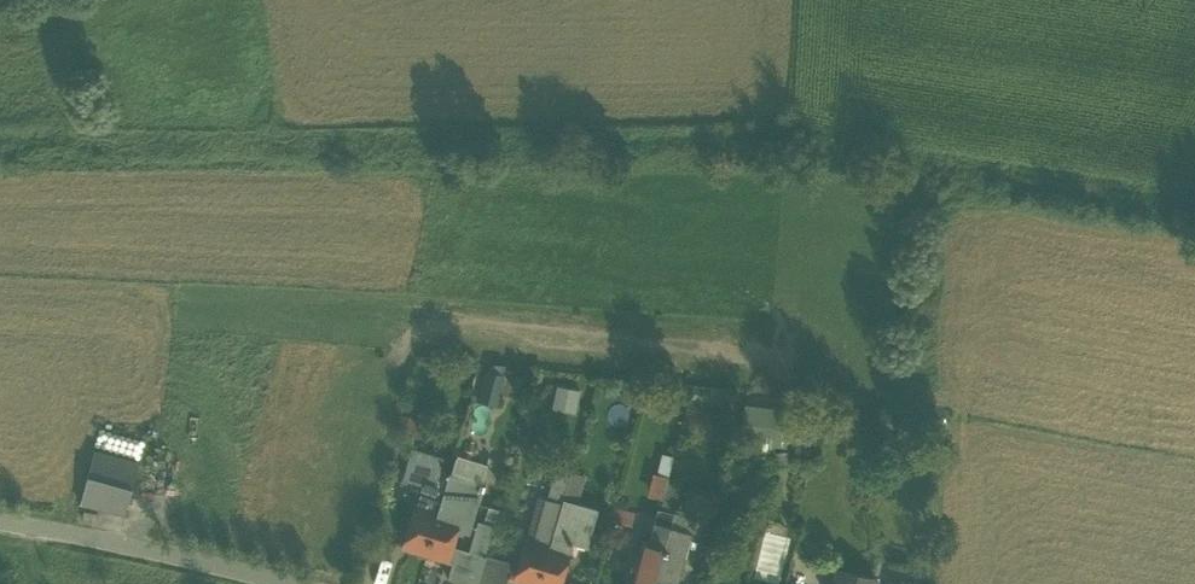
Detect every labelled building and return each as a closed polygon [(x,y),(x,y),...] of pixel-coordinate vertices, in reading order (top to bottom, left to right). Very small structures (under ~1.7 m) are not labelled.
[(488,372),(485,400),(499,402),(503,374),(488,372)] [(578,410),(581,388),(558,385),(555,407),(578,410)] [(402,479),(425,486),(429,469),(436,471),(440,459),(410,450),(402,479)] [(80,503),(125,515),(137,464),(94,453),(80,503)] [(449,474),(482,484),(487,467),(454,458),(449,474)] [(555,468),(546,500),(560,504),(562,499),(569,472),(555,468)] [(404,548),(425,554),(448,474),(437,471),(436,471),(429,469),(425,486),(418,508),(416,507),(404,548)] [(569,472),(562,499),(576,503),(584,476),(569,472)] [(661,496),(668,475),(657,472),(651,493),(661,496)] [(449,474),(448,474),(425,554),(446,560),(447,561),(451,546),(456,530),(457,527),(468,530),(482,484),(449,474)] [(539,498),(527,540),(532,542),(544,499),(539,498)] [(544,499),(532,542),(527,540),(515,581),(526,583),(538,583),(560,504),(546,500),(544,499)] [(576,503),(562,499),(560,504),(538,583),(561,583),(562,580),(564,578),(567,569),(566,566),(573,544),(587,548),(598,509),(576,503)] [(648,545),(662,549),(668,529),(672,514),(660,510),(658,509),(648,544),(648,545)] [(469,551),(485,556),(494,526),(482,523),(482,525),(480,528),(479,529),(474,533),(469,551)] [(662,549),(653,583),(675,583),(689,536),(668,529),(662,549)] [(662,549),(648,545),(648,544),(638,541),(630,571),(631,571),(628,583),(653,583),(662,549)] [(464,583),(477,583),(485,557),(485,556),(469,551),(457,548),(451,546),(447,561),(446,560),(453,562),(448,579),(464,583)] [(485,557),(477,583),(507,583),(512,564),(485,557)] [(871,578),(836,569),(832,583),(870,583),(871,578)]
